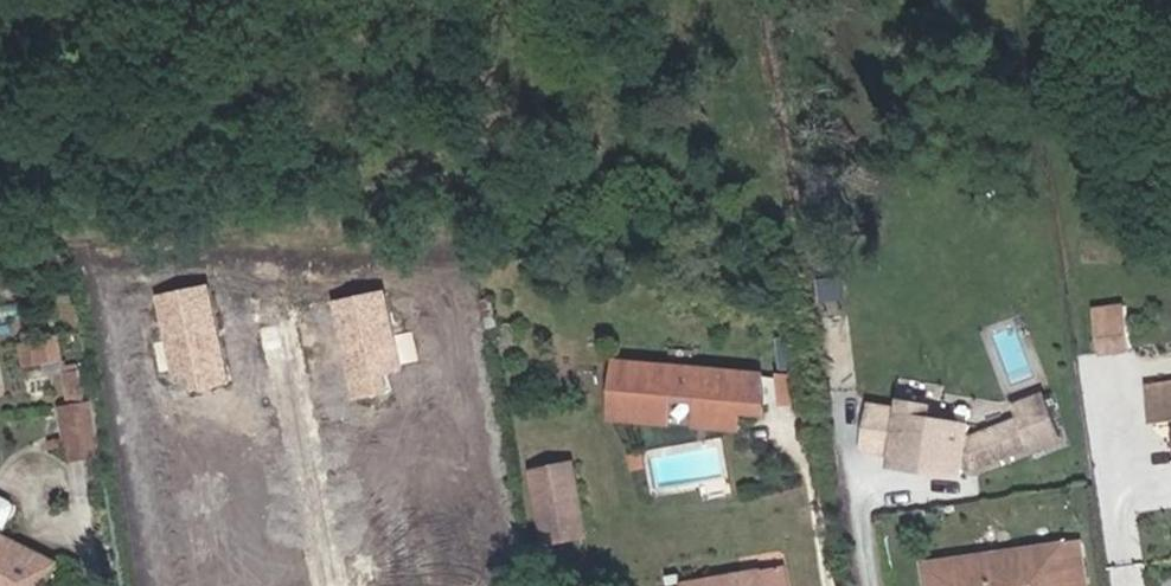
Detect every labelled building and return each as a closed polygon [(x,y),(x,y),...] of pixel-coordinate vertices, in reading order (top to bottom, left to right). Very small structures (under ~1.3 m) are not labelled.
[(204,287),(154,297),(173,394),(223,384),(204,287)] [(382,394),(378,375),(399,371),(383,292),(332,302),(347,381),(351,400),(382,394)] [(1133,348),(1127,305),(1094,309),(1100,352),(1133,348)] [(519,341),(516,324),(504,326),(507,343),(519,341)] [(51,363),(47,339),(23,343),(27,367),(51,363)] [(623,414),(628,363),(619,362),(614,418),(671,423),(672,418),(623,414)] [(81,369),(80,363),(63,365),(64,373),(81,369)] [(768,395),(765,375),(628,363),(623,414),(672,418),(674,398),(702,400),(700,421),(726,423),(731,404),(766,407),(768,395)] [(86,402),(81,369),(64,373),(69,404),(61,406),(66,437),(68,448),(70,462),(102,458),(93,401),(86,402)] [(1147,387),(1153,424),(1170,421),(1170,384),(1147,387)] [(970,435),(972,425),(930,418),(932,406),(905,401),(904,410),(873,405),(866,448),(896,453),(894,464),(963,477),(965,466),(976,467),(1033,446),(1035,450),(1062,440),(1045,395),(1018,406),(1023,419),(980,437),(970,435)] [(764,432),(766,407),(731,404),(726,423),(700,421),(699,426),(764,432)] [(68,448),(66,437),(48,440),(50,450),(68,448)] [(586,532),(574,467),(535,474),(546,540),(586,532)] [(59,562),(4,534),(16,510),(16,505),(11,501),(3,496),(0,496),(0,585),(47,585),(59,562)] [(1081,542),(1065,544),(1071,585),(1087,585),(1081,542)] [(1065,544),(926,564),(929,585),(1071,585),(1065,544)] [(785,575),(784,568),(762,572),(763,579),(785,575)] [(785,575),(763,579),(762,572),(674,585),(787,585),(785,575)]
